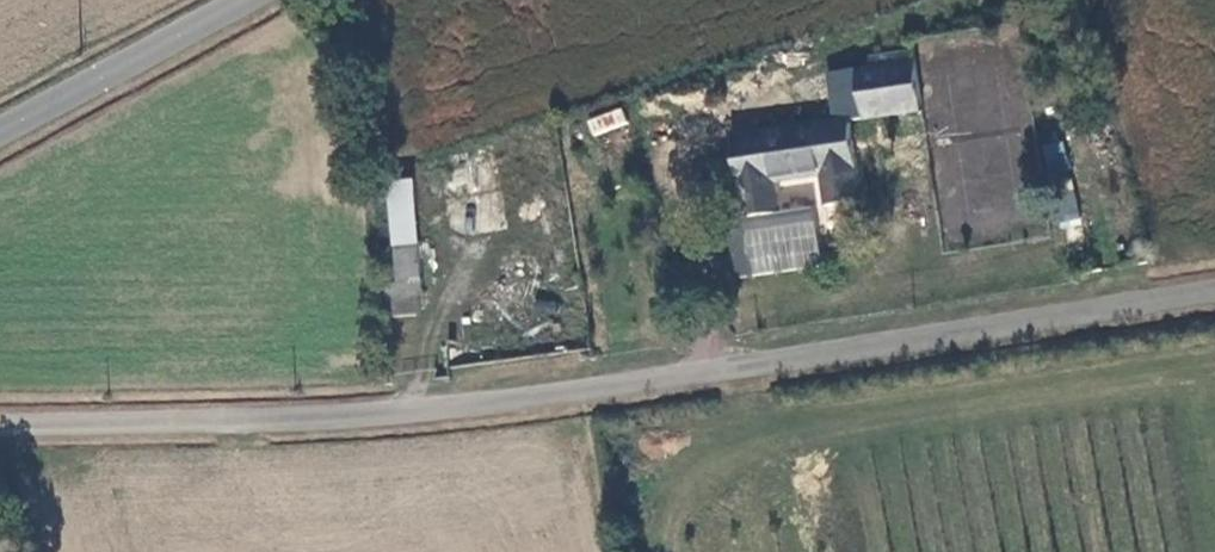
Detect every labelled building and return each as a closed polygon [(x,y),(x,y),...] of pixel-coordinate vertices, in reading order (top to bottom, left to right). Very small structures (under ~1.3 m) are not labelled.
[(886,60),(887,70),(933,65),(931,54),(886,60)] [(875,119),(938,112),(933,65),(887,70),(869,73),(875,119)] [(875,119),(869,73),(869,70),(839,73),(845,122),(860,119),(860,121),(875,119)] [(621,106),(585,119),(592,137),(628,125),(621,106)] [(845,122),(740,139),(752,210),(743,212),(744,221),(753,219),(754,224),(789,218),(783,186),(833,177),(838,209),(874,204),(860,121),(860,119),(845,122)] [(1078,179),(1075,151),(1059,152),(1063,181),(1078,179)] [(401,209),(402,257),(435,257),(434,221),(434,209),(401,209)] [(435,257),(402,257),(403,285),(397,285),(398,317),(425,317),(436,294),(435,257)]
